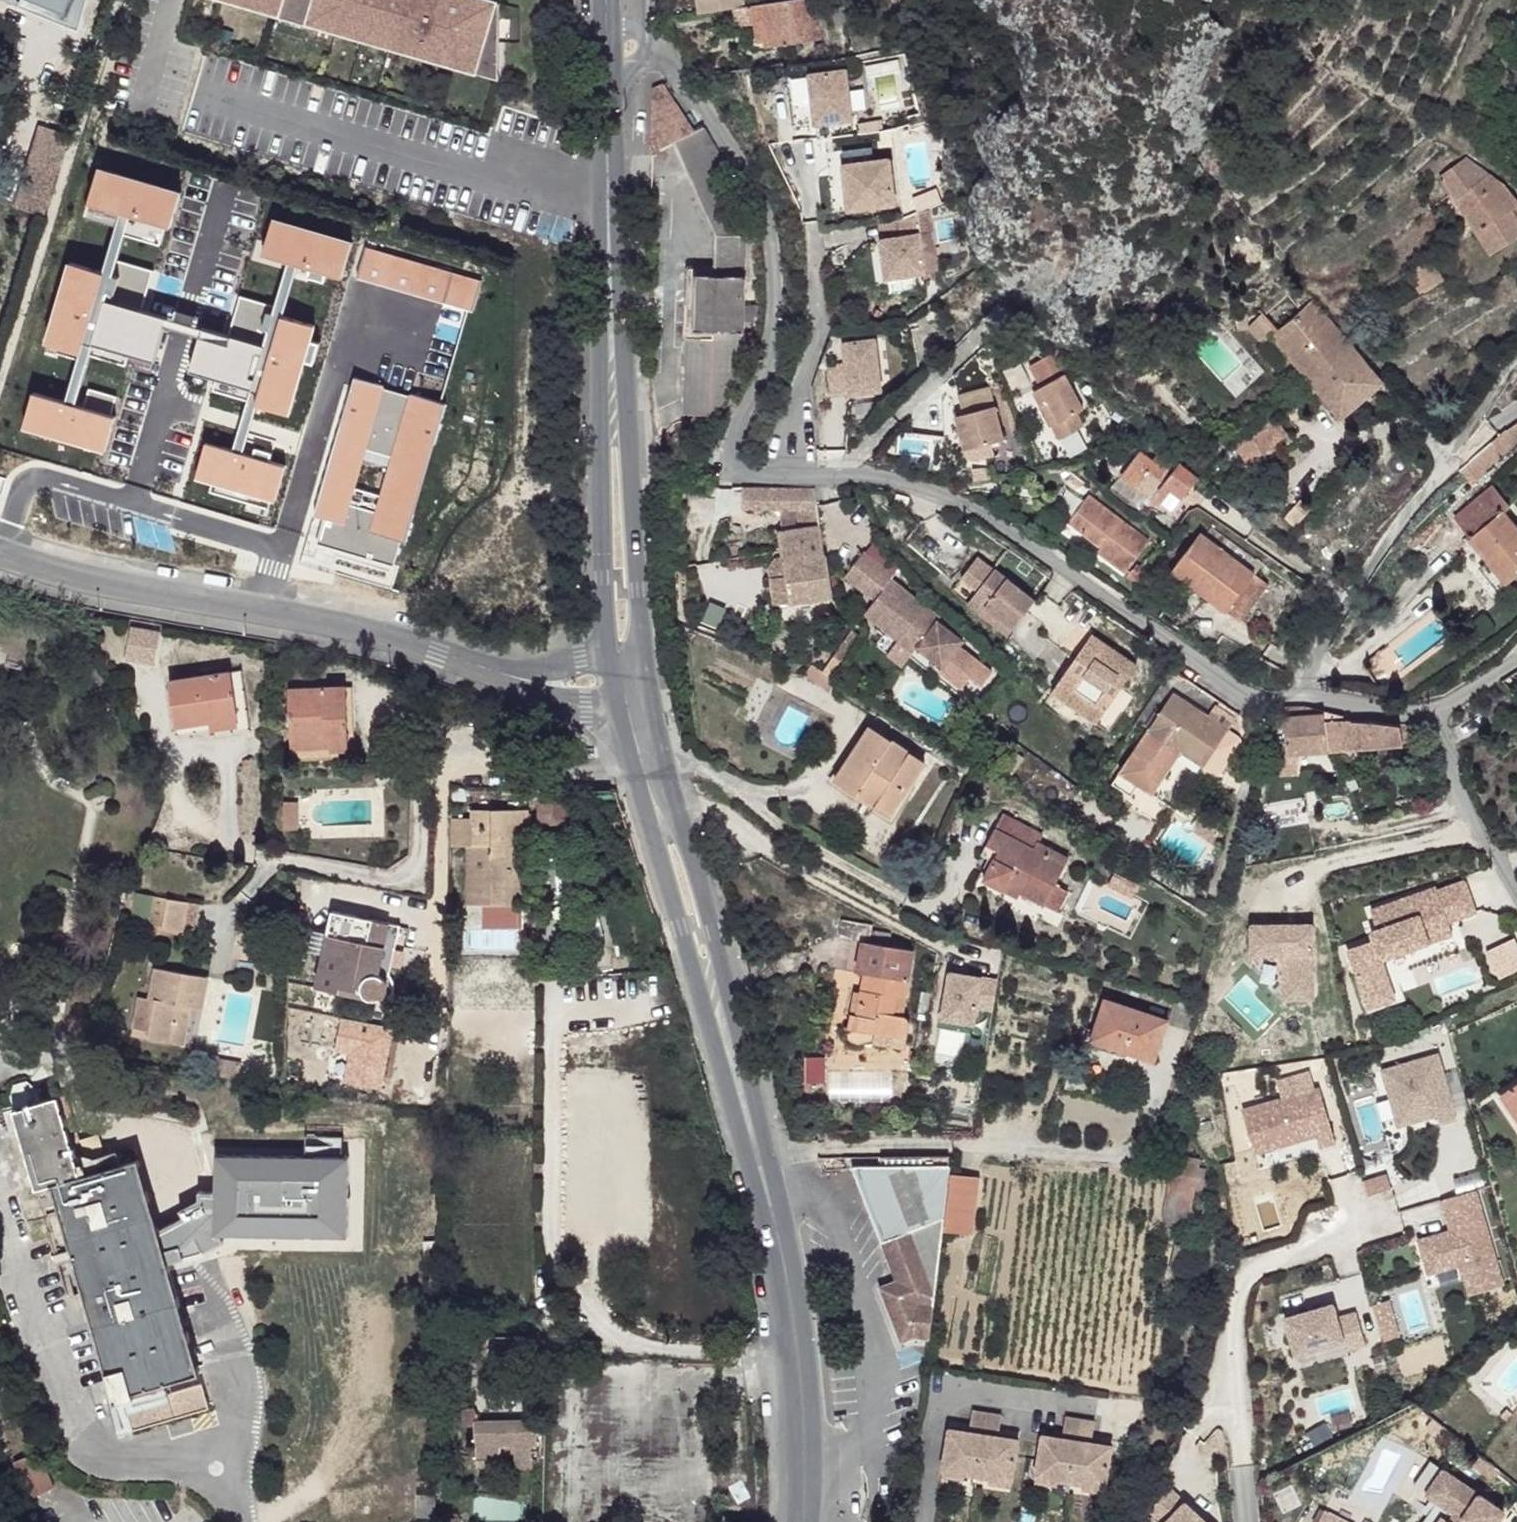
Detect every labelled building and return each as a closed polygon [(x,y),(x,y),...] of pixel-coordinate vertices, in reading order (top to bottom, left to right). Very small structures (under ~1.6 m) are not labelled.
[(76,30),(86,0),(3,0),(76,30)] [(488,0),(204,0),(502,81),(503,4),(488,0)] [(712,13),(756,6),(755,0),(710,0),(712,13)] [(765,5),(769,42),(769,46),(820,39),(815,0),(799,0),(765,5)] [(765,5),(751,7),(756,44),(769,42),(765,5)] [(846,70),(788,78),(793,120),(813,117),(814,123),(851,118),(846,70)] [(666,85),(657,89),(656,154),(673,143),(696,192),(719,232),(716,266),(717,283),(689,283),(687,332),(681,413),(712,415),(731,395),(741,373),(744,333),(746,294),(750,293),(751,257),(746,255),(746,234),(749,233),(750,220),(750,213),(727,174),(730,172),(702,127),(696,130),(684,110),(673,97),(666,85)] [(813,117),(793,120),(793,126),(814,123),(813,117)] [(74,136),(38,124),(13,207),(50,217),(74,136)] [(877,148),(844,152),(845,167),(848,167),(878,163),(877,148)] [(845,167),(844,152),(832,154),(835,214),(850,212),(848,167),(845,167)] [(1478,167),(1465,158),(1460,162),(1472,177),(1480,170),(1478,167)] [(878,163),(848,167),(850,212),(895,206),(894,161),(878,163)] [(1460,162),(1441,176),(1493,251),(1516,235),(1516,201),(1506,186),(1488,175),(1485,177),(1480,170),(1472,177),(1460,162)] [(179,193),(97,169),(86,205),(119,215),(127,218),(166,230),(179,193)] [(127,218),(119,215),(101,275),(78,359),(65,405),(74,407),(88,356),(103,303),(115,260),(122,236),(127,218)] [(122,236),(159,246),(166,230),(127,218),(122,236)] [(352,244),(270,220),(264,241),(259,258),(282,263),(286,264),(297,267),(325,274),(342,278),(352,244)] [(919,235),(878,239),(883,279),(923,275),(919,235)] [(259,258),(264,241),(256,239),(250,261),(280,269),(282,263),(259,258)] [(482,281),(365,247),(354,279),(473,313),(482,281)] [(1444,280),(1429,257),(1413,268),(1427,291),(1444,280)] [(151,272),(115,260),(103,303),(140,312),(151,272)] [(101,275),(66,264),(40,347),(78,359),(101,275)] [(297,267),(286,264),(273,307),(261,348),(249,390),(246,402),(231,452),(242,455),(255,408),(281,320),(297,267)] [(716,266),(690,265),(689,283),(717,283),(716,266)] [(322,285),(325,274),(297,267),(294,278),(306,281),(306,279),(322,285)] [(273,307),(240,297),(228,338),(261,348),(273,307)] [(1381,381),(1312,299),(1269,335),(1310,385),(1339,417),(1381,381)] [(103,303),(88,356),(125,367),(129,355),(152,362),(163,329),(165,321),(103,303)] [(313,328),(281,320),(255,408),(289,418),(304,366),(312,368),(319,346),(310,343),(313,328)] [(182,325),(165,321),(163,329),(180,333),(198,338),(200,330),(182,325)] [(228,338),(200,330),(198,338),(189,373),(215,381),(212,392),(246,402),(249,390),(261,348),(228,338)] [(876,337),(842,340),(844,360),(848,395),(882,391),(876,337)] [(1064,346),(1053,351),(1070,356),(1064,346)] [(1053,351),(1037,361),(1047,383),(1055,396),(1047,399),(1066,436),(1091,423),(1086,409),(1090,405),(1072,371),(1076,368),(1070,356),(1053,351)] [(848,395),(844,360),(828,362),(827,374),(829,397),(848,395)] [(446,405),(353,378),(315,515),(325,519),(317,544),(393,568),(446,405)] [(1047,383),(1041,387),(1047,399),(1055,396),(1047,383)] [(117,397),(89,389),(83,410),(111,419),(117,397)] [(65,405),(30,396),(20,432),(103,454),(113,419),(111,419),(83,410),(74,407),(65,405)] [(1002,409),(965,424),(979,458),(981,464),(991,466),(1008,460),(1004,448),(1015,443),(1002,409)] [(1502,438),(1513,450),(1516,453),(1516,427),(1502,438)] [(1513,450),(1502,438),(1488,450),(1500,463),(1513,450)] [(1186,454),(1167,440),(1164,444),(1183,457),(1178,466),(1194,479),(1199,471),(1186,454)] [(1015,443),(1004,448),(1008,460),(1020,455),(1015,443)] [(1183,457),(1164,444),(1156,455),(1147,468),(1173,487),(1183,493),(1194,479),(1178,466),(1183,457)] [(231,452),(203,445),(195,480),(211,486),(210,493),(246,505),(245,512),(266,517),(268,503),(275,503),(284,467),(242,455),(231,452)] [(1156,455),(1142,445),(1125,470),(1138,480),(1147,468),(1156,455)] [(1500,463),(1488,450),(1486,453),(1488,454),(1473,468),(1484,478),(1500,463)] [(1473,468),(1473,466),(1458,480),(1469,492),(1484,478),(1473,468)] [(1173,487),(1147,468),(1138,480),(1164,499),(1173,487)] [(815,488),(743,488),(743,508),(798,507),(801,528),(781,533),(784,551),(786,565),(826,558),(821,522),(816,497),(815,488)] [(1513,511),(1496,490),(1459,520),(1476,542),(1508,515),(1513,511)] [(1099,552),(1097,556),(1125,576),(1147,544),(1085,500),(1065,528),(1050,550),(1062,558),(1077,537),(1099,552)] [(1508,515),(1476,542),(1495,570),(1511,588),(1516,582),(1516,527),(1508,515)] [(1214,521),(1210,518),(1189,553),(1215,569),(1212,574),(1244,593),(1268,553),(1214,521)] [(867,550),(854,565),(885,593),(876,602),(866,614),(912,656),(916,652),(938,628),(940,625),(894,583),(899,578),(867,550)] [(1215,569),(1189,553),(1186,558),(1212,574),(1215,569)] [(1282,563),(1268,553),(1244,593),(1259,603),(1282,563)] [(826,558),(786,565),(788,576),(793,602),(831,597),(826,558)] [(1000,574),(985,561),(968,580),(983,593),(975,605),(1015,638),(1042,605),(1002,572),(1000,574)] [(854,565),(845,573),(876,602),(885,593),(854,565)] [(1511,588),(1495,570),(1487,576),(1503,593),(1511,588)] [(793,602),(788,576),(772,577),(777,607),(793,602)] [(983,593),(968,580),(958,592),(975,605),(983,593)] [(938,628),(916,652),(940,674),(962,650),(938,628)] [(1145,664),(1100,635),(1069,680),(1114,710),(1129,688),(1145,664)] [(823,670),(811,663),(806,671),(815,678),(823,670)] [(170,675),(176,721),(240,713),(235,668),(170,675)] [(176,721),(178,731),(213,727),(214,734),(254,729),(246,668),(235,668),(240,713),(176,721)] [(1142,696),(1129,688),(1114,710),(1069,680),(1060,693),(1119,731),(1142,696)] [(344,688),(288,690),(289,755),(348,754),(344,688)] [(1169,700),(1146,734),(1115,780),(1133,789),(1147,798),(1171,813),(1188,786),(1166,771),(1152,762),(1164,745),(1177,755),(1200,770),(1216,780),(1238,745),(1222,734),(1169,700)] [(1324,712),(1287,706),(1290,717),(1283,718),(1287,750),(1273,752),(1271,776),(1294,776),(1297,756),(1328,753),(1324,712)] [(1337,712),(1324,712),(1328,753),(1401,746),(1401,751),(1419,751),(1417,725),(1398,726),(1352,721),(1352,718),(1338,719),(1337,712)] [(926,766),(867,726),(832,782),(891,821),(926,766)] [(1177,755),(1164,745),(1152,762),(1166,771),(1177,755)] [(536,795),(538,820),(565,821),(565,793),(574,793),(574,786),(529,786),(528,796),(536,795)] [(284,804),(284,831),(298,831),(297,803),(284,804)] [(468,843),(468,902),(522,903),(523,845),(525,845),(524,807),(468,809),(468,817),(449,816),(449,842),(468,843)] [(1043,837),(1005,814),(987,848),(997,853),(992,861),(984,879),(1018,897),(1022,893),(1045,905),(1056,885),(1070,860),(1039,844),(1043,837)] [(997,853),(987,848),(982,855),(992,861),(997,853)] [(1367,1012),(1396,1001),(1384,964),(1451,936),(1449,924),(1477,915),(1464,880),(1437,891),(1435,886),(1370,911),(1377,931),(1369,935),(1373,943),(1346,952),(1367,1012)] [(1069,893),(1056,885),(1045,905),(1057,912),(1069,893)] [(168,895),(163,922),(183,926),(187,899),(168,895)] [(332,906),(315,980),(337,986),(338,981),(367,986),(369,992),(373,993),(379,992),(382,988),(385,984),(384,980),(383,975),(379,971),(376,970),(386,919),(332,906)] [(386,919),(376,970),(379,971),(383,975),(384,980),(385,984),(392,986),(393,982),(393,980),(394,977),(394,974),(391,971),(389,968),(399,921),(386,919)] [(905,926),(874,919),(872,935),(901,940),(905,926)] [(1316,924),(1248,925),(1248,960),(1282,960),(1284,1004),(1309,1004),(1316,997),(1316,924)] [(901,945),(848,934),(843,966),(853,969),(895,975),(901,945)] [(138,993),(133,1026),(149,1028),(148,1036),(170,1039),(177,1000),(192,1003),(203,1004),(208,971),(154,963),(148,995),(138,993)] [(895,975),(853,969),(844,1011),(859,1012),(855,1026),(893,1033),(895,1017),(891,1010),(881,1009),(883,991),(892,992),(895,975)] [(338,981),(337,986),(369,992),(367,986),(338,981)] [(1166,1016),(1103,995),(1089,1037),(1152,1059),(1166,1016)] [(177,1000),(170,1039),(185,1041),(192,1003),(177,1000)] [(859,1012),(844,1011),(842,1024),(855,1026),(859,1012)] [(394,1030),(340,1019),(335,1052),(348,1054),(343,1086),(380,1095),(394,1030)] [(1437,1121),(1457,1115),(1438,1049),(1379,1067),(1396,1126),(1435,1115),(1437,1121)] [(1318,1082),(1240,1106),(1255,1152),(1277,1146),(1281,1160),(1337,1143),(1318,1082)] [(1505,1090),(1516,1110),(1516,1083),(1505,1090)] [(49,1177),(107,1395),(128,1389),(127,1385),(157,1377),(190,1367),(163,1265),(155,1235),(132,1155),(117,1160),(113,1145),(82,1153),(87,1166),(77,1170),(54,1087),(8,1100),(30,1183),(49,1177)] [(304,1159),(214,1157),(213,1194),(212,1239),(221,1239),(346,1239),(349,1160),(342,1159),(343,1137),(305,1136),(304,1159)] [(864,1162),(836,1161),(888,1272),(872,1280),(897,1334),(909,1328),(929,1336),(943,1228),(951,1170),(952,1153),(864,1153),(864,1162)] [(1200,1161),(1171,1156),(1162,1217),(1192,1223),(1200,1161)] [(977,1175),(951,1170),(943,1228),(971,1233),(977,1175)] [(1479,1187),(1440,1197),(1448,1228),(1415,1236),(1425,1275),(1458,1267),(1466,1296),(1504,1287),(1479,1187)] [(182,1222),(155,1235),(163,1265),(223,1246),(221,1239),(212,1239),(213,1194),(198,1195),(197,1205),(177,1213),(182,1222)] [(1388,1297),(1370,1302),(1381,1339),(1399,1334),(1388,1297)] [(1333,1304),(1284,1319),(1297,1369),(1366,1345),(1355,1312),(1337,1317),(1333,1304)] [(127,1385),(128,1389),(157,1382),(157,1377),(127,1385)] [(968,1434),(948,1431),(942,1472),(1012,1482),(1018,1440),(998,1438),(1000,1416),(971,1412),(968,1434)] [(535,1463),(535,1414),(474,1415),(475,1464),(535,1463)] [(1061,1438),(1041,1434),(1036,1476),(1106,1486),(1111,1444),(1091,1441),(1094,1420),(1064,1416),(1061,1438)] [(6,1450),(21,1488),(44,1480),(30,1442),(6,1450)] [(1437,1466),(1418,1489),(1428,1496),(1439,1504),(1427,1521),(1487,1521),(1497,1510),(1437,1466)] [(1142,1514),(1151,1521),(1213,1521),(1169,1483),(1142,1514)] [(1410,1521),(1427,1521),(1439,1504),(1428,1496),(1410,1521)] [(1299,1519),(1302,1521),(1343,1521),(1345,1520),(1315,1498),(1299,1519)]
